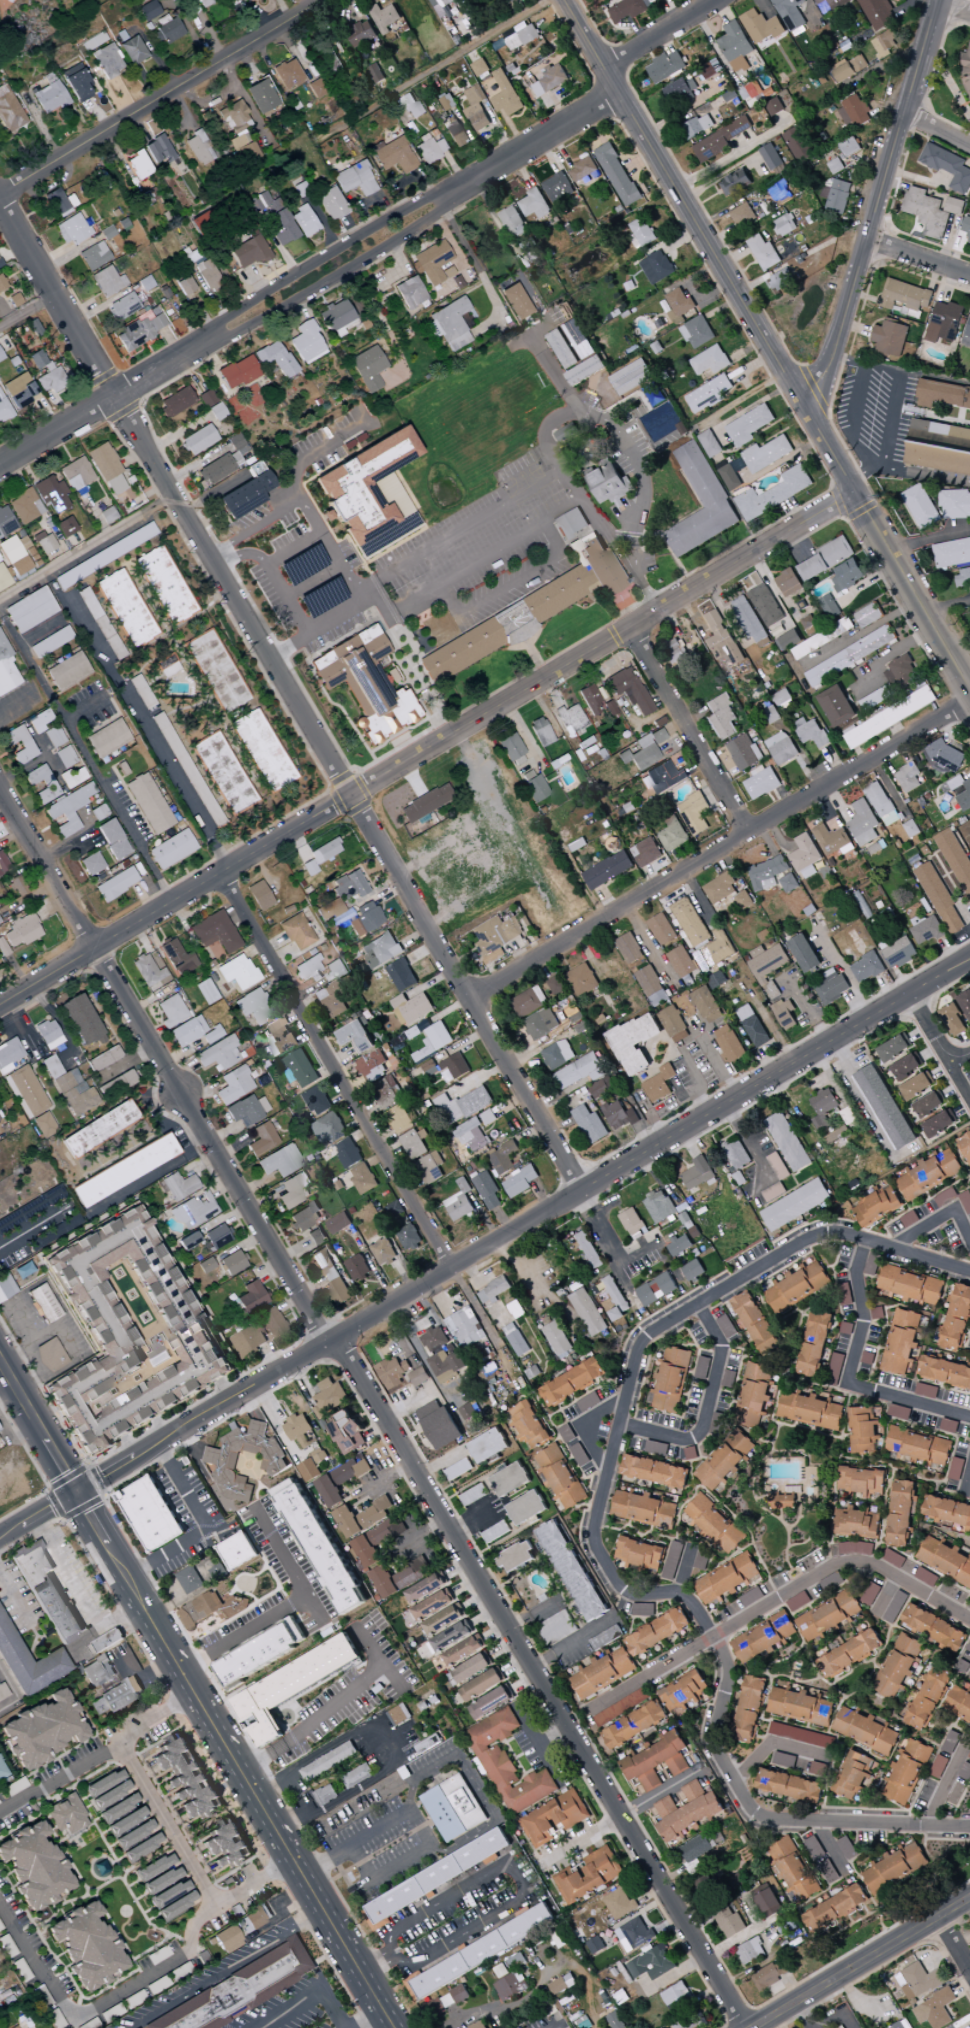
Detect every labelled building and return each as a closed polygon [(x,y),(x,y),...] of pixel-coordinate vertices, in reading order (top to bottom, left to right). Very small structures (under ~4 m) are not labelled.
[(143,23),(160,13),(153,0),(151,0),(135,9),(143,23)] [(201,8),(213,2),(212,0),(196,0),(201,8)] [(447,31),(454,27),(449,19),(454,16),(447,5),(455,0),(428,0),(447,31)] [(614,24),(647,11),(643,0),(626,0),(607,7),(614,24)] [(804,0),(772,0),(789,33),(806,25),(796,6),(805,2),(804,0)] [(823,16),(851,1),(851,0),(815,0),(823,16)] [(874,33),(896,20),(885,0),(856,0),(874,33)] [(381,11),(378,4),(367,10),(382,37),(390,33),(387,27),(401,19),(393,4),(381,11)] [(776,16),(765,23),(756,7),(739,17),(756,47),(784,31),(776,16)] [(175,17),(166,20),(164,16),(154,20),(158,29),(150,32),(155,42),(161,39),(164,44),(183,36),(175,17)] [(377,37),(367,19),(344,32),(353,50),(377,37)] [(748,66),(743,56),(752,52),(737,20),(723,27),(727,36),(718,41),(733,73),(748,66)] [(532,21),(514,29),(516,34),(504,39),(509,51),(539,38),(532,21)] [(888,49),(898,44),(892,30),(871,40),(880,59),(891,54),(888,49)] [(79,44),(84,52),(106,40),(101,31),(79,44)] [(146,58),(137,36),(119,43),(128,65),(146,58)] [(969,41),(967,53),(959,52),(962,59),(961,65),(964,72),(962,82),(969,101),(969,41)] [(103,80),(124,69),(111,42),(90,53),(103,80)] [(322,73),(330,68),(334,75),(344,69),(329,44),(312,55),(322,73)] [(646,68),(654,85),(686,69),(677,50),(667,55),(666,53),(651,60),(653,64),(646,68)] [(868,67),(860,53),(830,69),(838,83),(868,67)] [(270,70),(283,92),(303,80),(290,58),(270,70)] [(490,71),(482,58),(470,65),(477,78),(490,71)] [(699,67),(705,80),(722,72),(715,59),(699,67)] [(541,71),(545,79),(530,86),(536,98),(568,82),(559,62),(541,71)] [(384,80),(377,64),(367,68),(373,85),(384,80)] [(62,78),(75,104),(91,96),(87,88),(90,86),(81,68),(62,78)] [(502,92),(489,100),(497,113),(503,109),(508,117),(524,108),(501,68),(491,73),(502,92)] [(662,89),(672,107),(694,96),(691,91),(697,88),(690,75),(662,89)] [(243,89),(256,115),(276,104),(263,78),(243,89)] [(314,100),(326,92),(317,78),(305,85),(314,100)] [(68,101),(57,80),(30,94),(42,116),(68,101)] [(4,84),(0,86),(0,123),(6,133),(26,122),(4,84)] [(463,92),(471,106),(463,111),(475,133),(491,124),(479,103),(487,99),(478,84),(463,92)] [(744,103),(759,98),(753,84),(738,89),(744,103)] [(398,100),(407,119),(420,113),(411,93),(398,100)] [(872,120),(859,95),(836,107),(849,131),(872,120)] [(770,117),(784,110),(778,97),(764,105),(770,117)] [(215,111),(222,125),(227,123),(234,137),(226,141),(234,156),(243,152),(248,161),(256,157),(241,126),(249,122),(238,100),(215,111)] [(686,140),(714,127),(708,114),(680,127),(686,140)] [(691,146),(702,164),(728,149),(724,143),(752,127),(746,115),(691,146)] [(453,147),(468,139),(457,120),(443,128),(453,147)] [(783,133),(797,164),(813,156),(799,126),(783,133)] [(181,140),(197,167),(213,158),(197,131),(181,140)] [(174,159),(162,134),(142,144),(152,164),(163,159),(165,163),(174,159)] [(446,151),(439,139),(431,143),(427,135),(412,144),(423,165),(446,151)] [(416,167),(399,136),(381,145),(379,142),(368,148),(381,171),(394,163),(400,175),(416,167)] [(837,144),(843,159),(860,151),(854,136),(837,144)] [(641,200),(610,142),(594,150),(624,208),(641,200)] [(782,165),(772,143),(759,149),(769,171),(782,165)] [(953,176),(948,189),(966,196),(969,186),(969,170),(962,167),(966,159),(926,143),(918,162),(953,176)] [(124,159),(136,181),(152,172),(140,150),(124,159)] [(569,171),(574,182),(597,172),(589,155),(573,161),(576,169),(569,171)] [(331,175),(340,194),(355,186),(361,198),(375,190),(360,160),(331,175)] [(727,197),(752,184),(743,168),(718,182),(727,197)] [(541,184),(553,205),(574,192),(562,171),(541,184)] [(850,183),(825,178),(822,198),(827,199),(824,211),(844,214),(850,183)] [(327,222),(346,213),(333,186),(315,195),(327,222)] [(901,212),(919,216),(918,223),(925,225),(922,236),(942,240),(949,213),(939,211),(941,200),(925,196),(926,190),(908,186),(901,212)] [(539,219),(551,213),(537,187),(526,193),(528,197),(518,202),(526,218),(535,213),(539,219)] [(42,195),(53,218),(76,206),(70,194),(62,198),(57,188),(42,195)] [(274,198),(269,201),(263,190),(245,202),(257,221),(279,207),(274,198)] [(960,216),(964,202),(947,196),(943,211),(960,216)] [(757,218),(746,202),(729,213),(739,229),(757,218)] [(512,240),(527,230),(513,205),(497,214),(512,240)] [(290,212),(300,238),(316,231),(306,206),(290,212)] [(266,227),(278,247),(298,235),(282,208),(270,215),(274,222),(266,227)] [(62,247),(89,236),(80,214),(53,224),(62,247)] [(773,223),(781,237),(797,228),(788,214),(773,223)] [(656,240),(644,216),(626,225),(638,249),(656,240)] [(965,216),(960,231),(968,234),(965,243),(969,244),(969,218),(965,216)] [(239,272),(268,255),(255,234),(227,250),(239,272)] [(746,241),(763,272),(781,262),(769,241),(765,244),(759,234),(746,241)] [(408,257),(417,274),(421,271),(429,287),(449,276),(447,272),(441,275),(437,266),(452,259),(442,240),(408,257)] [(77,252),(85,271),(110,260),(101,241),(77,252)] [(650,285),(674,274),(664,250),(639,261),(650,285)] [(192,266),(206,293),(221,285),(207,258),(192,266)] [(90,274),(99,298),(127,286),(122,274),(115,277),(110,266),(90,274)] [(768,278),(775,292),(794,283),(787,268),(768,278)] [(191,300),(189,292),(194,290),(188,276),(174,281),(183,303),(191,300)] [(393,285),(405,310),(425,301),(414,276),(393,285)] [(933,292),(886,278),(877,306),(892,311),(894,303),(919,311),(920,306),(928,309),(933,292)] [(498,292),(515,321),(531,311),(514,283),(498,292)] [(667,313),(673,326),(685,321),(682,315),(696,308),(691,296),(686,299),(681,288),(664,295),(671,311),(667,313)] [(140,308),(131,291),(105,306),(114,323),(140,308)] [(12,308),(21,303),(16,293),(6,298),(12,308)] [(426,315),(430,323),(424,326),(431,339),(439,335),(448,352),(470,341),(456,316),(468,309),(461,296),(426,315)] [(329,337),(355,327),(344,300),(318,309),(329,337)] [(953,342),(964,308),(936,300),(924,340),(936,344),(938,337),(953,342)] [(166,329),(156,309),(112,332),(122,352),(166,329)] [(715,338),(702,314),(679,328),(692,351),(715,338)] [(969,348),(969,315),(960,345),(969,348)] [(595,353),(576,318),(562,326),(582,361),(595,353)] [(297,335),(287,340),(299,364),(324,353),(308,319),(293,326),(297,335)] [(882,327),(875,325),(870,341),(877,343),(875,350),(900,357),(909,327),(884,320),(882,327)] [(547,335),(564,370),(577,364),(560,329),(547,335)] [(293,373),(279,340),(252,352),(257,366),(271,360),(279,379),(293,373)] [(713,374),(730,366),(720,345),(689,359),(696,376),(711,369),(713,374)] [(364,395),(380,387),(374,373),(385,368),(375,346),(347,359),(364,395)] [(34,378),(41,395),(66,384),(58,366),(50,369),(41,349),(27,356),(33,370),(42,366),(46,373),(34,378)] [(258,375),(247,354),(214,372),(226,392),(258,375)] [(605,370),(599,356),(563,372),(569,386),(605,370)] [(608,378),(619,396),(653,377),(642,358),(608,378)] [(0,386),(15,411),(38,397),(23,372),(0,386)] [(733,388),(725,374),(684,397),(694,416),(724,399),(721,394),(733,388)] [(919,381),(916,403),(969,410),(969,388),(919,381)] [(194,402),(185,386),(155,403),(165,419),(194,402)] [(197,396),(204,408),(215,402),(207,390),(197,396)] [(0,393),(0,422),(12,415),(0,393)] [(651,411),(659,425),(646,432),(656,452),(688,435),(670,401),(651,411)] [(750,434),(775,420),(765,403),(723,428),(736,449),(754,439),(750,434)] [(912,420),(905,465),(939,471),(969,475),(969,429),(912,420)] [(217,440),(208,423),(178,440),(187,457),(217,440)] [(313,475),(356,559),(402,535),(394,520),(409,513),(393,482),(380,488),(387,503),(380,506),(367,482),(420,455),(405,427),(313,475)] [(709,459),(722,452),(710,429),(696,436),(709,459)] [(204,486),(242,465),(237,456),(246,451),(237,433),(225,439),(232,450),(195,471),(204,486)] [(758,448),(757,444),(740,453),(750,474),(794,453),(784,435),(758,448)] [(739,525),(696,439),(673,451),(703,511),(663,531),(675,557),(739,525)] [(85,452),(109,497),(128,487),(104,442),(85,452)] [(82,486),(94,479),(81,456),(58,469),(74,498),(85,492),(82,486)] [(600,505),(610,500),(612,503),(630,494),(610,456),(599,463),(602,468),(585,477),(600,505)] [(741,485),(729,463),(717,470),(729,492),(741,485)] [(780,474),(784,482),(757,496),(753,488),(733,498),(746,522),(813,487),(801,463),(780,474)] [(273,487),(264,471),(216,498),(228,521),(265,501),(260,493),(273,487)] [(54,483),(49,475),(31,485),(42,505),(46,502),(53,515),(69,506),(62,495),(66,493),(60,480),(54,483)] [(920,531),(940,519),(920,483),(900,494),(920,531)] [(19,525),(43,513),(30,488),(6,500),(19,525)] [(939,492),(940,517),(969,516),(969,491),(939,492)] [(16,528),(3,504),(0,506),(0,537),(16,528)] [(116,517),(109,506),(92,516),(98,527),(116,517)] [(589,526),(578,508),(552,522),(563,541),(589,526)] [(62,538),(77,530),(69,516),(54,524),(62,538)] [(157,536),(151,525),(52,576),(58,588),(157,536)] [(37,542),(41,555),(56,549),(51,536),(37,542)] [(796,566),(803,581),(854,557),(844,536),(817,549),(820,555),(796,566)] [(579,548),(609,610),(631,599),(627,592),(600,538),(579,548)] [(931,545),(935,568),(969,562),(969,538),(931,545)] [(196,611),(160,544),(133,559),(169,626),(196,611)] [(286,586),(316,572),(314,568),(323,564),(315,547),(276,565),(286,586)] [(579,567),(422,654),(437,681),(595,593),(581,569),(585,567),(575,549),(570,552),(579,567)] [(16,580),(33,571),(24,555),(7,565),(16,580)] [(830,580),(836,593),(865,579),(856,559),(835,569),(839,576),(830,580)] [(11,583),(0,565),(0,590),(11,583)] [(955,569),(957,585),(969,583),(969,567),(955,569)] [(129,649),(155,636),(123,568),(96,581),(129,649)] [(802,589),(791,568),(773,578),(784,598),(802,589)] [(747,593),(770,635),(788,625),(765,583),(747,593)] [(17,634),(57,612),(43,586),(2,608),(17,634)] [(124,656),(87,586),(76,592),(114,662),(124,656)] [(840,614),(831,594),(816,601),(825,621),(840,614)] [(731,601),(748,645),(764,638),(747,595),(731,601)] [(861,630),(883,617),(874,602),(853,615),(861,630)] [(717,609),(704,615),(714,636),(706,640),(715,660),(728,654),(734,666),(743,662),(717,609)] [(790,649),(796,660),(853,628),(847,617),(790,649)] [(307,660),(323,690),(342,680),(361,717),(352,721),(356,730),(360,728),(369,745),(420,718),(404,687),(390,694),(373,661),(389,653),(374,625),(307,660)] [(73,639),(66,626),(28,646),(35,658),(73,639)] [(803,672),(811,687),(896,641),(888,626),(803,672)] [(222,714),(248,699),(208,630),(183,644),(222,714)] [(775,639),(781,652),(801,643),(795,630),(775,639)] [(0,636),(0,694),(23,683),(0,636)] [(666,642),(669,663),(688,659),(684,639),(666,642)] [(91,672),(78,650),(43,671),(56,692),(91,672)] [(918,683),(905,655),(884,664),(897,692),(918,683)] [(652,711),(628,666),(603,679),(613,696),(620,692),(628,706),(632,704),(639,718),(652,711)] [(144,710),(154,704),(137,674),(126,680),(144,710)] [(578,689),(589,717),(604,710),(607,717),(616,713),(610,700),(600,704),(591,684),(578,689)] [(816,697),(834,729),(857,716),(838,684),(816,697)] [(841,732),(849,748),(937,703),(929,687),(841,732)] [(892,699),(887,687),(858,700),(863,711),(892,699)] [(771,696),(779,709),(793,701),(785,688),(771,696)] [(737,733),(731,722),(735,719),(729,707),(732,705),(726,692),(707,703),(713,715),(707,718),(721,742),(737,733)] [(588,726),(574,702),(554,713),(567,738),(588,726)] [(780,719),(773,706),(763,712),(770,725),(780,719)] [(266,793),(293,779),(257,708),(230,722),(266,793)] [(26,719),(33,735),(44,730),(42,725),(52,721),(46,709),(26,719)] [(163,713),(152,719),(212,829),(222,823),(163,713)] [(552,743),(542,717),(528,722),(537,748),(552,743)] [(816,718),(806,723),(804,718),(792,723),(802,744),(813,739),(817,749),(829,744),(816,718)] [(130,743),(120,720),(84,735),(94,758),(130,743)] [(16,766),(37,755),(19,724),(0,735),(0,737),(6,747),(16,741),(21,749),(10,755),(16,766)] [(42,732),(51,749),(65,741),(55,725),(42,732)] [(665,738),(659,728),(647,735),(653,745),(665,738)] [(764,741),(778,767),(798,756),(785,730),(764,741)] [(191,745),(229,816),(256,802),(218,731),(191,745)] [(523,753),(512,733),(494,743),(506,763),(523,753)] [(725,744),(739,772),(762,761),(748,733),(725,744)] [(615,755),(620,765),(629,760),(635,772),(659,759),(646,734),(633,741),(638,750),(627,756),(624,750),(615,755)] [(592,742),(589,736),(575,743),(578,749),(592,742)] [(926,758),(958,771),(965,753),(934,740),(926,758)] [(54,752),(62,769),(76,763),(68,745),(54,752)] [(637,777),(643,790),(650,787),(655,797),(689,780),(682,767),(672,772),(667,761),(637,777)] [(905,794),(920,786),(916,777),(920,774),(913,762),(893,773),(905,794)] [(22,775),(28,787),(39,781),(43,789),(33,794),(40,806),(60,794),(43,764),(22,775)] [(781,786),(770,764),(751,773),(753,777),(743,782),(752,801),(781,786)] [(60,776),(66,789),(87,779),(80,766),(60,776)] [(517,777),(531,803),(546,795),(532,769),(517,777)] [(174,823),(145,772),(123,784),(152,836),(174,823)] [(885,828),(900,819),(878,781),(863,789),(885,828)] [(80,828),(71,811),(87,803),(84,798),(95,792),(90,783),(41,808),(48,821),(60,815),(64,822),(54,828),(59,839),(80,828)] [(397,806),(404,823),(451,801),(444,785),(397,806)] [(692,837),(709,829),(701,813),(709,809),(701,792),(676,804),(692,837)] [(851,805),(857,816),(845,822),(859,848),(877,838),(872,829),(879,825),(864,798),(851,805)] [(656,834),(667,853),(689,841),(674,814),(664,820),(668,827),(656,834)] [(94,827),(113,861),(129,852),(111,818),(94,827)] [(828,834),(823,823),(811,829),(825,857),(840,850),(842,855),(853,849),(842,827),(828,834)] [(953,827),(936,835),(969,905),(969,861),(953,827)] [(196,851),(187,830),(146,848),(156,870),(196,851)] [(794,838),(799,850),(788,855),(797,874),(801,872),(804,879),(816,873),(812,864),(820,861),(807,832),(794,838)] [(629,848),(640,869),(663,857),(652,836),(629,848)] [(340,851),(333,838),(307,853),(311,859),(300,865),(307,877),(315,872),(312,867),(340,851)] [(606,838),(605,851),(618,852),(619,839),(606,838)] [(591,892),(633,867),(623,849),(581,874),(591,892)] [(9,871),(1,851),(0,851),(0,875),(9,871)] [(77,861),(86,877),(104,868),(95,851),(77,861)] [(747,867),(754,892),(779,885),(776,875),(788,872),(784,857),(747,867)] [(948,937),(965,928),(931,861),(915,869),(948,937)] [(92,886),(101,902),(138,882),(129,866),(92,886)] [(367,891),(354,869),(330,883),(338,897),(322,906),(329,919),(344,911),(339,902),(353,893),(356,898),(367,891)] [(702,887),(713,906),(738,891),(727,872),(702,887)] [(799,887),(791,873),(778,880),(786,894),(799,887)] [(24,894),(16,876),(8,879),(16,898),(24,894)] [(272,904),(259,880),(244,888),(257,912),(272,904)] [(741,911),(753,905),(745,890),(734,896),(741,911)] [(851,894),(863,921),(871,917),(860,891),(851,894)] [(671,905),(690,948),(709,940),(689,897),(671,905)] [(354,937),(382,923),(370,900),(354,909),(358,916),(347,922),(354,937)] [(187,926),(199,949),(215,940),(223,955),(239,946),(220,909),(187,926)] [(21,946),(41,935),(29,912),(8,924),(11,929),(1,935),(8,948),(19,942),(21,946)] [(293,953),(314,942),(299,912),(278,923),(293,953)] [(660,946),(677,938),(664,912),(647,921),(660,946)] [(944,934),(934,915),(909,929),(919,947),(944,934)] [(723,927),(712,931),(716,942),(705,946),(712,964),(734,956),(723,927)] [(845,933),(853,947),(862,942),(855,928),(845,933)] [(358,946),(369,970),(402,955),(391,931),(358,946)] [(644,957),(631,932),(614,941),(627,966),(644,957)] [(802,974),(819,967),(806,934),(789,940),(802,974)] [(880,951),(892,971),(918,955),(906,935),(880,951)] [(191,951),(180,955),(175,938),(160,944),(172,977),(197,968),(191,951)] [(765,952),(762,946),(750,953),(754,959),(747,963),(764,991),(770,987),(764,977),(791,962),(780,943),(765,952)] [(696,970),(682,945),(665,954),(680,980),(696,970)] [(849,965),(859,984),(885,971),(875,952),(849,965)] [(129,961),(144,988),(166,976),(162,967),(155,971),(145,953),(129,961)] [(215,968),(223,983),(231,979),(237,991),(257,980),(243,953),(215,968)] [(300,984),(313,978),(315,982),(324,978),(314,956),(292,966),(300,984)] [(398,993),(418,984),(405,958),(386,967),(398,993)] [(600,987),(586,962),(565,974),(578,999),(600,987)] [(635,972),(651,1009),(668,1001),(652,965),(635,972)] [(848,995),(838,967),(822,973),(824,980),(814,984),(821,1004),(848,995)] [(547,981),(554,996),(566,991),(559,975),(547,981)] [(194,985),(203,1005),(216,999),(207,978),(194,985)] [(316,992),(326,1020),(347,1012),(337,984),(316,992)] [(690,993),(706,1026),(723,1018),(707,985),(690,993)] [(248,1014),(254,1027),(276,1016),(261,986),(232,1001),(241,1017),(248,1014)] [(519,1019),(547,1005),(537,986),(509,1001),(519,1019)] [(969,990),(956,997),(969,1023),(969,990)] [(58,1003),(79,1047),(94,1040),(97,1045),(104,1041),(80,992),(58,1003)] [(434,1010),(424,992),(407,1002),(403,994),(389,1002),(403,1027),(434,1010)] [(187,1016),(174,993),(155,1005),(164,1020),(159,1023),(163,1030),(187,1016)] [(772,1005),(781,1029),(794,1024),(790,1012),(794,1010),(790,999),(772,1005)] [(939,1011),(953,1038),(968,1030),(954,1003),(939,1011)] [(756,1049),(770,1041),(749,1004),(735,1011),(756,1049)] [(674,1045),(691,1035),(673,1005),(656,1014),(674,1045)] [(560,1027),(548,1007),(522,1021),(533,1042),(560,1027)] [(662,1035),(651,1012),(607,1033),(628,1078),(649,1067),(639,1045),(662,1035)] [(206,1033),(198,1015),(167,1030),(176,1047),(206,1033)] [(33,1026),(44,1051),(61,1043),(50,1018),(33,1026)] [(273,1037),(265,1041),(275,1058),(298,1044),(282,1018),(267,1027),(273,1037)] [(375,1046),(360,1019),(333,1034),(341,1047),(350,1042),(358,1056),(375,1046)] [(404,1032),(408,1039),(431,1027),(427,1020),(404,1032)] [(453,1044),(442,1021),(424,1029),(428,1037),(422,1040),(426,1047),(411,1055),(414,1062),(453,1044)] [(713,1032),(728,1064),(746,1056),(731,1023),(713,1032)] [(222,1035),(217,1026),(200,1035),(205,1045),(222,1035)] [(876,1048),(883,1063),(913,1048),(905,1033),(876,1048)] [(239,1059),(232,1048),(237,1045),(230,1034),(193,1056),(200,1068),(213,1061),(219,1071),(239,1059)] [(12,1069),(9,1063),(23,1056),(14,1038),(0,1045),(0,1074),(12,1069)] [(540,1051),(549,1071),(575,1059),(566,1039),(540,1051)] [(92,1073),(121,1057),(114,1045),(85,1061),(92,1073)] [(301,1090),(319,1080),(302,1048),(279,1060),(285,1071),(290,1068),(301,1090)] [(356,1059),(366,1084),(386,1076),(382,1064),(386,1063),(380,1049),(356,1059)] [(471,1071),(459,1052),(436,1065),(432,1059),(420,1066),(427,1078),(447,1067),(455,1080),(471,1071)] [(551,1075),(560,1091),(589,1076),(592,1081),(605,1075),(593,1052),(551,1075)] [(890,1067),(899,1082),(925,1067),(916,1052),(890,1067)] [(71,1118),(99,1103),(90,1086),(85,1089),(73,1067),(62,1074),(51,1054),(39,1061),(71,1118)] [(676,1076),(670,1063),(658,1068),(661,1075),(641,1084),(650,1103),(671,1094),(665,1081),(676,1076)] [(25,1120),(49,1106),(24,1064),(1,1078),(25,1120)] [(219,1077),(224,1087),(213,1093),(221,1106),(254,1087),(241,1064),(219,1077)] [(916,1141),(874,1064),(854,1075),(896,1152),(916,1141)] [(96,1085),(102,1097),(134,1082),(129,1070),(96,1085)] [(906,1101),(935,1086),(928,1071),(899,1087),(906,1101)] [(381,1110),(402,1101),(392,1076),(370,1085),(381,1110)] [(588,1088),(594,1100),(616,1087),(610,1076),(588,1088)] [(303,1093),(313,1117),(331,1109),(320,1085),(303,1093)] [(493,1103),(484,1086),(451,1104),(445,1093),(434,1099),(450,1127),(493,1103)] [(817,1116),(811,1120),(818,1133),(830,1126),(824,1115),(839,1106),(828,1088),(808,1099),(817,1116)] [(946,1106),(939,1091),(911,1104),(918,1119),(946,1106)] [(261,1097),(254,1101),(250,1094),(224,1109),(231,1123),(237,1120),(241,1127),(269,1112),(261,1097)] [(625,1112),(618,1099),(601,1109),(615,1133),(638,1119),(632,1108),(625,1112)] [(59,1140),(71,1159),(138,1118),(126,1100),(59,1140)] [(383,1113),(396,1135),(414,1126),(401,1103),(383,1113)] [(570,1112),(591,1145),(609,1134),(595,1112),(590,1114),(584,1104),(570,1112)] [(480,1115),(486,1126),(497,1120),(491,1109),(480,1115)] [(921,1123),(928,1138),(958,1124),(951,1109),(921,1123)] [(348,1135),(335,1111),(310,1124),(321,1144),(330,1139),(332,1143),(348,1135)] [(792,1174),(810,1165),(782,1111),(764,1120),(792,1174)] [(56,1132),(46,1112),(31,1119),(40,1139),(56,1132)] [(453,1130),(462,1147),(468,1143),(474,1153),(490,1144),(475,1118),(453,1130)] [(251,1157),(278,1144),(266,1120),(251,1128),(257,1140),(245,1145),(251,1157)] [(399,1138),(412,1161),(428,1153),(415,1129),(399,1138)] [(969,1166),(969,1133),(957,1139),(969,1166)] [(69,1187),(80,1208),(178,1155),(167,1134),(69,1187)] [(735,1171),(751,1162),(737,1136),(721,1145),(735,1171)] [(332,1147),(345,1170),(363,1160),(350,1137),(332,1147)] [(498,1176),(525,1162),(514,1140),(487,1154),(498,1176)] [(279,1178),(302,1165),(290,1142),(255,1162),(262,1176),(274,1169),(279,1178)] [(896,1179),(907,1202),(963,1173),(950,1149),(922,1163),(923,1165),(896,1179)] [(425,1187),(444,1177),(438,1166),(443,1164),(437,1151),(413,1163),(425,1187)] [(689,1193),(716,1179),(703,1155),(692,1161),(695,1167),(680,1175),(689,1193)] [(348,1171),(360,1196),(378,1187),(367,1162),(348,1171)] [(510,1199),(531,1189),(528,1183),(538,1178),(532,1165),(501,1179),(510,1199)] [(489,1212),(501,1205),(495,1194),(499,1192),(488,1170),(471,1179),(489,1212)] [(283,1211),(310,1196),(304,1185),(308,1182),(302,1171),(279,1184),(284,1193),(276,1198),(283,1211)] [(191,1174),(179,1181),(174,1172),(160,1180),(172,1202),(199,1188),(191,1174)] [(443,1202),(455,1224),(475,1212),(465,1194),(471,1191),(464,1177),(456,1182),(461,1192),(443,1202)] [(770,1232),(831,1199),(820,1178),(759,1211),(770,1232)] [(58,1184),(0,1218),(0,1234),(65,1195),(58,1184)] [(903,1206),(891,1185),(851,1207),(863,1229),(903,1206)] [(938,1207),(957,1199),(953,1188),(934,1196),(938,1207)] [(663,1189),(642,1200),(655,1225),(677,1214),(663,1189)] [(968,1190),(957,1196),(967,1215),(969,1214),(969,1195),(968,1190)] [(168,1210),(180,1232),(216,1212),(208,1196),(195,1203),(191,1197),(168,1210)] [(40,1257),(135,1200),(236,1370),(220,1380),(157,1417),(126,1435),(117,1441),(119,1443),(95,1457),(93,1454),(87,1458),(83,1452),(81,1454),(40,1385),(96,1351),(40,1257)] [(312,1215),(320,1210),(315,1201),(286,1218),(295,1234),(316,1222),(312,1215)] [(389,1219),(404,1213),(399,1201),(384,1207),(389,1219)] [(619,1214),(628,1236),(644,1230),(636,1208),(619,1214)] [(351,1225),(344,1212),(325,1223),(332,1236),(351,1225)] [(66,1229),(77,1228),(76,1217),(64,1219),(66,1229)] [(202,1233),(211,1251),(230,1241),(221,1223),(202,1233)] [(394,1232),(406,1253),(423,1244),(412,1223),(394,1232)] [(305,1234),(312,1246),(326,1239),(319,1226),(305,1234)] [(592,1270),(601,1266),(585,1230),(575,1235),(592,1270)] [(175,1242),(182,1252),(199,1241),(192,1231),(175,1242)] [(666,1244),(672,1257),(692,1247),(686,1234),(666,1244)] [(397,1260),(389,1238),(370,1246),(378,1267),(397,1260)] [(306,1255),(317,1278),(321,1276),(336,1306),(350,1299),(325,1246),(306,1255)] [(218,1259),(226,1276),(246,1267),(238,1250),(218,1259)] [(864,1273),(875,1276),(879,1255),(868,1253),(864,1273)] [(355,1284),(372,1274),(360,1254),(343,1264),(355,1284)] [(201,1274),(214,1267),(208,1257),(195,1264),(201,1274)] [(10,1269),(28,1258),(33,1259),(38,1267),(35,1276),(19,1285),(10,1269)] [(705,1273),(696,1259),(680,1268),(690,1283),(705,1273)] [(764,1292),(775,1314),(831,1284),(818,1261),(790,1276),(791,1278),(764,1292)] [(944,1281),(922,1275),(883,1265),(877,1288),(907,1297),(906,1298),(937,1306),(944,1281)] [(17,1291),(0,1301),(0,1273),(5,1270),(17,1291)] [(677,1290),(669,1273),(635,1289),(643,1307),(677,1290)] [(476,1291),(482,1304),(512,1290),(505,1277),(476,1291)] [(240,1286),(244,1293),(234,1298),(243,1315),(267,1303),(254,1279),(240,1286)] [(630,1311),(613,1280),(608,1283),(610,1286),(606,1289),(617,1308),(608,1313),(612,1321),(630,1311)] [(43,1282),(62,1315),(45,1325),(39,1315),(36,1316),(28,1303),(31,1302),(26,1292),(43,1282)] [(852,1304),(848,1282),(836,1285),(840,1307),(852,1304)] [(959,1353),(969,1314),(969,1287),(956,1283),(939,1347),(959,1353)] [(568,1296),(590,1338),(607,1329),(584,1287),(568,1296)] [(761,1357),(780,1348),(751,1290),(733,1300),(761,1357)] [(256,1313),(269,1341),(285,1333),(272,1306),(256,1313)] [(445,1318),(460,1351),(486,1339),(482,1329),(480,1330),(470,1307),(445,1318)] [(881,1370),(905,1376),(907,1364),(910,1364),(921,1315),(896,1309),(881,1370)] [(815,1378),(833,1316),(813,1310),(795,1372),(815,1378)] [(716,1320),(726,1339),(737,1333),(727,1314),(716,1320)] [(557,1360),(573,1353),(558,1320),(542,1327),(557,1360)] [(517,1358),(529,1351),(514,1322),(501,1329),(517,1358)] [(239,1359),(267,1346),(257,1324),(229,1337),(239,1359)] [(427,1353),(448,1346),(441,1327),(420,1334),(427,1353)] [(53,1336),(68,1362),(49,1373),(37,1363),(34,1347),(53,1336)] [(678,1413),(691,1352),(665,1346),(658,1380),(656,1390),(650,1389),(646,1407),(678,1413)] [(440,1384),(467,1368),(457,1352),(446,1359),(442,1351),(426,1360),(440,1384)] [(844,1356),(833,1353),(825,1384),(836,1387),(844,1356)] [(386,1392),(405,1382),(401,1375),(411,1369),(406,1360),(399,1363),(395,1356),(374,1368),(386,1392)] [(695,1377),(706,1380),(710,1359),(699,1356),(695,1377)] [(917,1377),(969,1389),(969,1367),(922,1356),(917,1377)] [(549,1408),(607,1377),(596,1358),(539,1388),(549,1408)] [(761,1430),(772,1382),(769,1381),(772,1368),(747,1362),(733,1424),(761,1430)] [(415,1388),(430,1379),(422,1366),(407,1375),(415,1388)] [(732,1388),(736,1372),(724,1369),(721,1386),(732,1388)] [(315,1385),(326,1408),(346,1398),(338,1382),(334,1385),(330,1378),(315,1385)] [(839,1431),(844,1406),(828,1403),(829,1402),(816,1400),(817,1398),(782,1391),(776,1418),(839,1431)] [(576,1401),(580,1412),(601,1404),(597,1393),(576,1401)] [(508,1411),(525,1442),(526,1441),(532,1450),(552,1439),(530,1399),(508,1411)] [(433,1450),(461,1438),(447,1405),(439,1409),(436,1401),(416,1410),(433,1450)] [(457,1410),(465,1422),(476,1415),(468,1403),(457,1410)] [(907,1421),(911,1410),(890,1404),(887,1415),(907,1421)] [(851,1454),(879,1453),(879,1434),(880,1434),(880,1415),(872,1415),(872,1407),(850,1408),(851,1454)] [(328,1426),(344,1456),(362,1446),(357,1436),(362,1434),(349,1409),(334,1417),(336,1421),(328,1426)] [(290,1442),(312,1432),(303,1413),(282,1423),(290,1442)] [(223,1511),(231,1507),(236,1500),(250,1503),(254,1486),(246,1485),(247,1478),(239,1476),(234,1473),(239,1451),(252,1454),(259,1450),(263,1457),(260,1470),(266,1471),(270,1478),(281,1472),(287,1465),(272,1439),(264,1438),(267,1423),(251,1420),(247,1435),(238,1428),(219,1439),(226,1451),(206,1447),(202,1463),(219,1466),(212,1476),(216,1483),(209,1487),(223,1511)] [(952,1441),(890,1427),(884,1452),(931,1463),(946,1467),(952,1441)] [(508,1450),(499,1428),(467,1442),(476,1464),(508,1450)] [(693,1473),(712,1493),(725,1481),(724,1479),(731,1471),(732,1473),(746,1459),(744,1457),(754,1447),(738,1430),(693,1473)] [(563,1511),(586,1499),(559,1443),(530,1458),(538,1474),(543,1472),(548,1481),(563,1511)] [(683,1491),(689,1471),(626,1452),(620,1472),(683,1491)] [(947,1478),(959,1481),(964,1460),(953,1457),(947,1478)] [(297,1465),(305,1483),(321,1476),(312,1458),(297,1465)] [(371,1469),(365,1459),(356,1464),(354,1459),(314,1482),(329,1510),(345,1501),(338,1488),(371,1469)] [(472,1470),(468,1459),(444,1469),(448,1480),(472,1470)] [(488,1479),(500,1499),(530,1481),(518,1461),(488,1479)] [(882,1500),(886,1473),(840,1465),(836,1490),(851,1493),(851,1492),(863,1493),(863,1497),(882,1500)] [(185,1534),(152,1475),(116,1494),(148,1554),(185,1534)] [(893,1481),(887,1545),(909,1548),(910,1529),(909,1529),(911,1514),(913,1515),(917,1483),(893,1481)] [(358,1588),(300,1483),(276,1496),(321,1580),(341,1616),(364,1603),(356,1589),(358,1588)] [(465,1507),(488,1494),(482,1483),(459,1497),(465,1507)] [(504,1507),(516,1527),(547,1509),(535,1489),(504,1507)] [(615,1491),(610,1517),(672,1530),(677,1503),(615,1491)] [(746,1536),(700,1493),(683,1511),(729,1554),(746,1536)] [(795,1509),(794,1495),(770,1496),(770,1509),(795,1509)] [(927,1495),(922,1514),(935,1518),(934,1519),(966,1527),(965,1531),(969,1532),(969,1506),(927,1495)] [(346,1539),(395,1513),(387,1497),(353,1515),(348,1504),(332,1512),(346,1539)] [(880,1513),(854,1511),(854,1509),(835,1507),(832,1534),(878,1539),(880,1513)] [(556,1519),(536,1530),(586,1623),(606,1613),(556,1519)] [(481,1533),(487,1544),(510,1532),(504,1521),(481,1533)] [(350,1542),(365,1570),(384,1560),(377,1547),(391,1540),(387,1532),(391,1530),(387,1522),(350,1542)] [(258,1558),(246,1532),(217,1545),(229,1571),(258,1558)] [(969,1560),(969,1558),(958,1553),(960,1550),(927,1536),(915,1561),(969,1586),(969,1561),(969,1560)] [(614,1560),(660,1571),(665,1548),(620,1537),(614,1560)] [(22,1584),(52,1570),(37,1539),(7,1554),(22,1584)] [(504,1574),(534,1560),(529,1551),(532,1549),(528,1541),(496,1556),(504,1574)] [(661,1578),(672,1581),(683,1544),(672,1541),(661,1578)] [(839,1555),(873,1554),(872,1542),(838,1544),(839,1555)] [(694,1546),(685,1543),(681,1555),(690,1558),(694,1546)] [(881,1560),(901,1568),(905,1557),(886,1549),(881,1560)] [(692,1582),(705,1608),(723,1599),(722,1597),(761,1578),(748,1554),(692,1582)] [(383,1601),(430,1575),(421,1558),(389,1575),(384,1564),(368,1573),(383,1601)] [(176,1573),(185,1595),(203,1588),(194,1566),(176,1573)] [(938,1577),(919,1567),(913,1577),(933,1588),(938,1577)] [(449,1585),(442,1572),(404,1590),(411,1603),(449,1585)] [(82,1634),(54,1575),(29,1587),(57,1646),(82,1634)] [(870,1607),(881,1588),(871,1582),(860,1601),(870,1607)] [(411,1609),(418,1621),(455,1602),(448,1589),(411,1609)] [(222,1605),(214,1590),(176,1609),(187,1630),(218,1614),(222,1621),(250,1607),(243,1594),(222,1605)] [(808,1645),(840,1629),(838,1624),(847,1620),(848,1622),(863,1614),(851,1590),(795,1620),(808,1645)] [(894,1626),(909,1596),(898,1590),(882,1620),(894,1626)] [(811,1601),(804,1591),(785,1602),(792,1613),(811,1601)] [(653,1604),(632,1604),(632,1616),(653,1616),(653,1604)] [(422,1622),(428,1635),(466,1618),(460,1605),(422,1622)] [(960,1651),(968,1631),(907,1606),(899,1626),(960,1651)] [(690,1626),(680,1607),(625,1639),(635,1657),(690,1626)] [(58,1647),(27,1663),(0,1611),(0,1664),(18,1698),(70,1671),(58,1647)] [(577,1633),(567,1611),(537,1624),(547,1646),(577,1633)] [(729,1641),(742,1665),(774,1649),(773,1645),(796,1633),(786,1612),(729,1641)] [(214,1664),(227,1687),(307,1643),(294,1619),(214,1664)] [(816,1659),(826,1679),(884,1649),(874,1629),(816,1659)] [(872,1690),(893,1700),(897,1690),(901,1692),(911,1671),(909,1670),(916,1656),(917,1656),(923,1644),(900,1633),(872,1690)] [(447,1666),(486,1649),(480,1635),(441,1653),(447,1666)] [(230,1697),(243,1722),(257,1715),(262,1723),(249,1729),(260,1749),(285,1736),(271,1708),(362,1661),(349,1636),(230,1697)] [(569,1678),(581,1700),(636,1671),(624,1647),(595,1662),(596,1664),(569,1678)] [(493,1667),(487,1653),(451,1669),(457,1683),(493,1667)] [(90,1689),(117,1675),(106,1654),(79,1668),(90,1689)] [(920,1731),(953,1678),(935,1667),(903,1720),(920,1731)] [(463,1701),(506,1683),(500,1669),(457,1687),(463,1701)] [(670,1714),(699,1698),(699,1696),(709,1690),(698,1670),(658,1692),(670,1714)] [(768,1681),(747,1675),(731,1738),(752,1743),(768,1681)] [(95,1694),(98,1701),(92,1704),(97,1716),(139,1698),(133,1684),(137,1682),(135,1676),(95,1694)] [(969,1724),(969,1693),(954,1685),(941,1709),(969,1724)] [(65,1686),(46,1694),(48,1701),(13,1715),(14,1719),(0,1725),(0,1730),(17,1773),(50,1760),(46,1751),(70,1742),(71,1743),(85,1738),(65,1686)] [(473,1720),(515,1700),(508,1686),(466,1706),(473,1720)] [(766,1712),(827,1728),(834,1703),(819,1699),(806,1695),(773,1686),(766,1712)] [(592,1717),(599,1728),(648,1698),(642,1688),(592,1717)] [(411,1717),(403,1703),(387,1713),(396,1727),(411,1717)] [(600,1728),(608,1747),(668,1722),(660,1703),(600,1728)] [(889,1756),(899,1734),(885,1728),(872,1722),(873,1720),(841,1706),(831,1731),(889,1756)] [(463,1730),(476,1758),(473,1759),(482,1777),(489,1773),(509,1815),(558,1791),(546,1767),(519,1781),(500,1742),(513,1735),(510,1730),(519,1726),(510,1708),(463,1730)] [(771,1722),(768,1734),(831,1749),(834,1737),(771,1722)] [(950,1755),(960,1734),(950,1730),(940,1750),(950,1755)] [(645,1792),(661,1784),(653,1769),(666,1763),(672,1776),(689,1768),(680,1751),(686,1748),(678,1732),(619,1761),(629,1782),(638,1778),(645,1792)] [(441,1744),(437,1734),(419,1742),(420,1744),(414,1747),(418,1755),(441,1744)] [(186,1819),(197,1814),(199,1819),(223,1807),(201,1762),(196,1764),(183,1738),(179,1740),(177,1736),(157,1745),(160,1753),(151,1757),(157,1772),(169,1766),(175,1777),(165,1782),(169,1791),(170,1791),(176,1803),(177,1803),(186,1819)] [(907,1805),(932,1748),(908,1738),(894,1770),(894,1769),(889,1780),(883,1777),(877,1792),(907,1805)] [(357,1756),(351,1744),(300,1767),(306,1780),(357,1756)] [(854,1802),(874,1761),(851,1750),(832,1792),(854,1802)] [(772,1764),(793,1770),(797,1757),(775,1752),(772,1764)] [(948,1759),(938,1755),(929,1775),(940,1779),(948,1759)] [(827,1765),(811,1762),(809,1777),(824,1779),(827,1765)] [(965,1762),(946,1802),(956,1807),(969,1778),(969,1764),(965,1762)] [(341,1778),(348,1790),(373,1775),(366,1763),(341,1778)] [(81,1785),(85,1796),(125,1781),(121,1770),(81,1785)] [(820,1803),(824,1783),(759,1770),(755,1791),(820,1803)] [(487,1820),(460,1773),(419,1797),(446,1844),(487,1820)] [(88,1797),(93,1809),(124,1796),(122,1790),(129,1787),(126,1781),(88,1797)] [(666,1845),(691,1832),(690,1829),(725,1812),(714,1791),(705,1795),(698,1781),(681,1789),(689,1805),(677,1810),(671,1797),(655,1805),(662,1821),(656,1825),(666,1845)] [(319,1807),(337,1798),(331,1784),(313,1793),(319,1807)] [(518,1818),(534,1850),(553,1840),(549,1831),(555,1828),(555,1827),(562,1823),(565,1830),(589,1818),(576,1790),(518,1818)] [(96,1813),(101,1823),(139,1803),(134,1793),(96,1813)] [(63,1829),(66,1835),(87,1824),(71,1794),(42,1809),(55,1833),(63,1829)] [(147,1818),(142,1807),(105,1825),(109,1835),(147,1818)] [(112,1840),(118,1850),(155,1828),(150,1818),(112,1840)] [(208,1857),(218,1851),(221,1856),(211,1861),(216,1869),(224,1865),(226,1868),(252,1854),(243,1839),(245,1838),(236,1823),(230,1826),(227,1819),(208,1830),(212,1836),(200,1843),(208,1857)] [(63,1898),(60,1892),(69,1889),(47,1834),(46,1835),(40,1820),(11,1831),(14,1837),(0,1842),(0,1861),(5,1859),(15,1884),(14,1885),(25,1913),(63,1898)] [(387,1915),(511,1848),(501,1830),(359,1907),(373,1933),(392,1923),(387,1915)] [(689,1876),(704,1869),(698,1857),(716,1848),(709,1832),(676,1847),(689,1876)] [(120,1851),(125,1862),(162,1844),(157,1834),(120,1851)] [(815,1860),(826,1854),(815,1835),(804,1842),(815,1860)] [(797,1904),(820,1891),(789,1836),(766,1849),(797,1904)] [(847,1861),(858,1854),(846,1836),(835,1842),(847,1861)] [(861,1872),(872,1894),(929,1868),(916,1841),(884,1857),(886,1861),(861,1872)] [(552,1877),(566,1905),(624,1876),(609,1848),(552,1877)] [(135,1880),(175,1865),(171,1854),(131,1869),(135,1880)] [(840,1878),(829,1859),(816,1866),(827,1885),(840,1878)] [(145,1896),(181,1876),(176,1866),(140,1885),(145,1896)] [(744,1885),(738,1873),(726,1880),(732,1891),(744,1885)] [(190,1888),(184,1878),(148,1900),(154,1910),(190,1888)] [(801,1914),(811,1935),(870,1904),(859,1884),(801,1914)] [(613,1921),(639,1909),(634,1899),(629,1901),(623,1888),(602,1897),(613,1921)] [(783,1910),(771,1888),(753,1898),(765,1920),(783,1910)] [(155,1910),(161,1921),(197,1902),(191,1891),(155,1910)] [(125,1972),(100,1914),(99,1914),(94,1902),(43,1924),(51,1943),(58,1940),(68,1964),(67,1965),(79,1992),(125,1972)] [(248,1933),(273,1917),(264,1903),(239,1919),(248,1933)] [(731,1915),(728,1906),(712,1912),(722,1939),(745,1931),(739,1912),(731,1915)] [(407,1977),(416,1995),(556,1926),(547,1908),(407,1977)] [(625,1953),(656,1938),(652,1928),(646,1931),(640,1917),(614,1930),(625,1953)] [(559,1949),(567,1945),(555,1920),(547,1924),(559,1949)] [(242,1945),(233,1925),(212,1934),(221,1954),(242,1945)] [(318,1969),(220,2027),(144,2027),(143,2027),(298,1935),(318,1969)] [(592,1955),(605,1948),(598,1936),(586,1943),(592,1955)] [(765,1956),(758,1938),(735,1947),(742,1965),(765,1956)] [(625,1964),(634,1980),(647,1973),(651,1981),(676,1968),(663,1943),(625,1964)] [(526,1963),(521,1953),(506,1960),(511,1970),(526,1963)] [(750,1977),(759,1991),(789,1974),(780,1959),(750,1977)] [(901,1971),(908,1984),(901,1988),(908,2002),(945,1983),(938,1969),(927,1975),(919,1961),(901,1971)] [(523,1992),(513,1974),(493,1984),(503,2003),(523,1992)] [(548,1983),(553,1995),(569,1989),(564,1977),(548,1983)] [(668,2011),(692,2000),(684,1981),(660,1992),(668,2011)] [(470,1998),(464,1985),(426,2004),(432,2017),(470,1998)] [(943,2007),(956,2000),(949,1987),(911,2009),(919,2025),(927,2020),(931,2027),(941,2027),(951,2022),(943,2007)] [(707,2021),(696,2004),(669,2022),(673,2027),(697,2027),(707,2021)] [(611,2027),(625,2027),(615,2011),(605,2018),(611,2027)] [(29,2025),(22,2014),(13,2020),(18,2027),(25,2027),(29,2025)] [(904,2018),(889,2027),(910,2027),(904,2018)]
